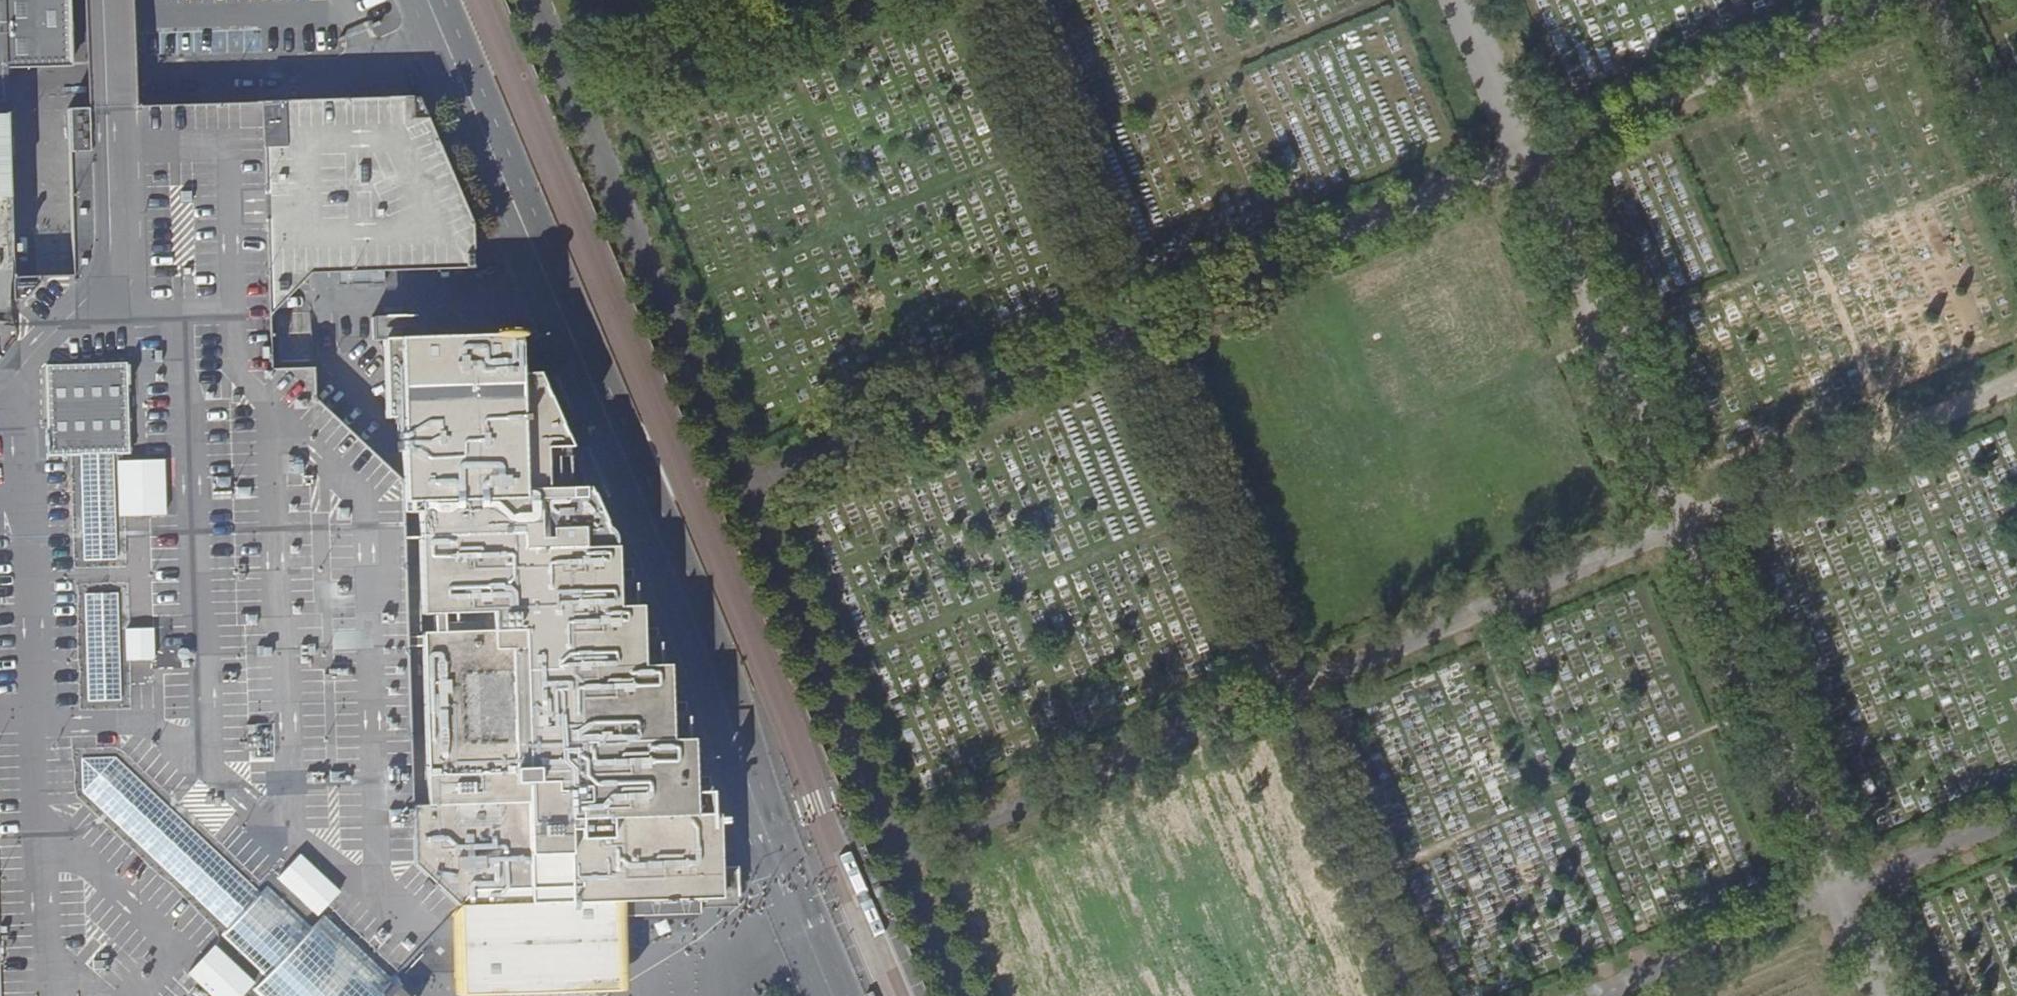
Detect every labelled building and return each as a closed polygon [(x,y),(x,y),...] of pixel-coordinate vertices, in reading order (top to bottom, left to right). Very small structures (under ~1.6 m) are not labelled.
[(393,975),(397,970),(401,973),(402,974),(426,948),(422,944),(426,939),(432,944),(456,917),(458,992),(539,989),(619,986),(617,915),(699,911),(697,899),(722,897),(722,896),(738,895),(736,864),(720,865),(717,812),(709,811),(707,774),(692,775),(690,737),(685,737),(683,700),(666,700),(665,664),(656,664),(655,626),(638,627),(637,605),(632,606),(630,567),(615,568),(613,546),(534,370),(527,372),(518,335),(425,333),(424,311),(372,314),(372,336),(381,337),(383,415),(399,415),(401,488),(313,408),(289,388),(271,372),(269,311),(308,268),(471,263),(470,218),(420,109),(265,113),(78,118),(81,288),(61,289),(47,290),(18,292),(11,118),(10,69),(78,67),(76,0),(0,0),(0,995),(373,995),(393,975)] [(17,276),(74,275),(73,231),(34,231),(35,266),(17,267),(17,276)] [(890,912),(871,866),(862,870),(883,915),(890,912)] [(393,975),(373,995),(391,995),(403,984),(393,975)]
